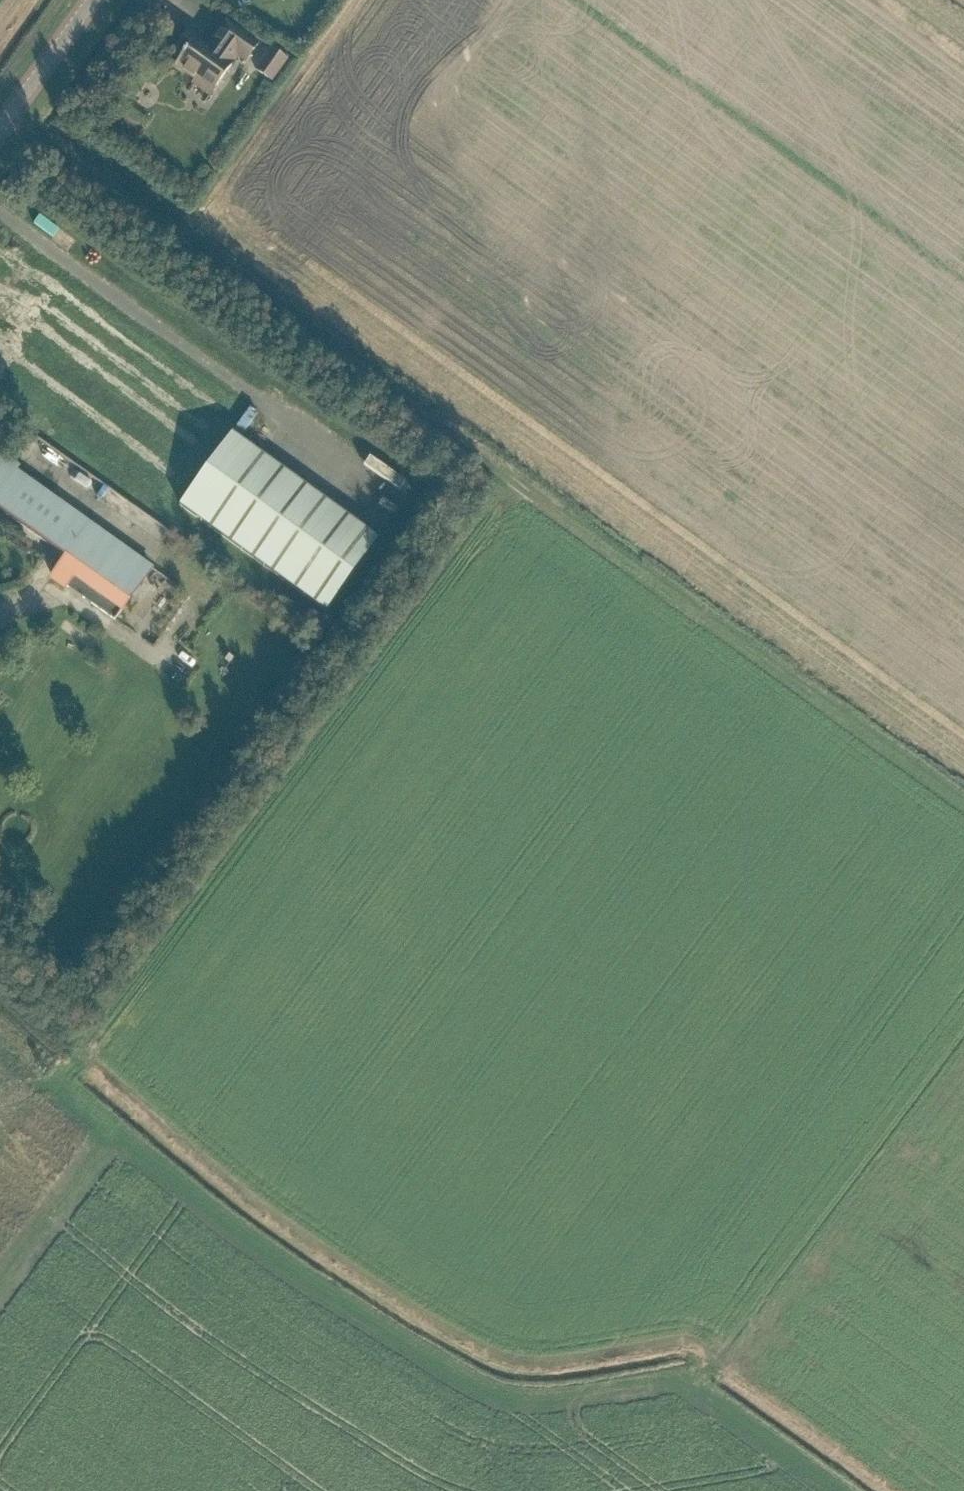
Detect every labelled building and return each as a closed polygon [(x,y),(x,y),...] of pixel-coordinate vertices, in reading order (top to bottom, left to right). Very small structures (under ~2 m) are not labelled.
[(189,31),(176,49),(184,55),(176,67),(195,81),(193,83),(211,96),(237,59),(245,65),(259,46),(226,22),(209,46),(189,31)] [(272,83),(288,61),(270,48),(254,71),(272,83)] [(378,539),(231,433),(179,505),(326,611),(378,539)] [(95,606),(110,585),(100,578),(123,546),(0,458),(0,511),(65,558),(52,576),(95,606)] [(153,567),(123,546),(100,578),(110,585),(95,606),(116,621),(136,593),(135,592),(153,567)]
